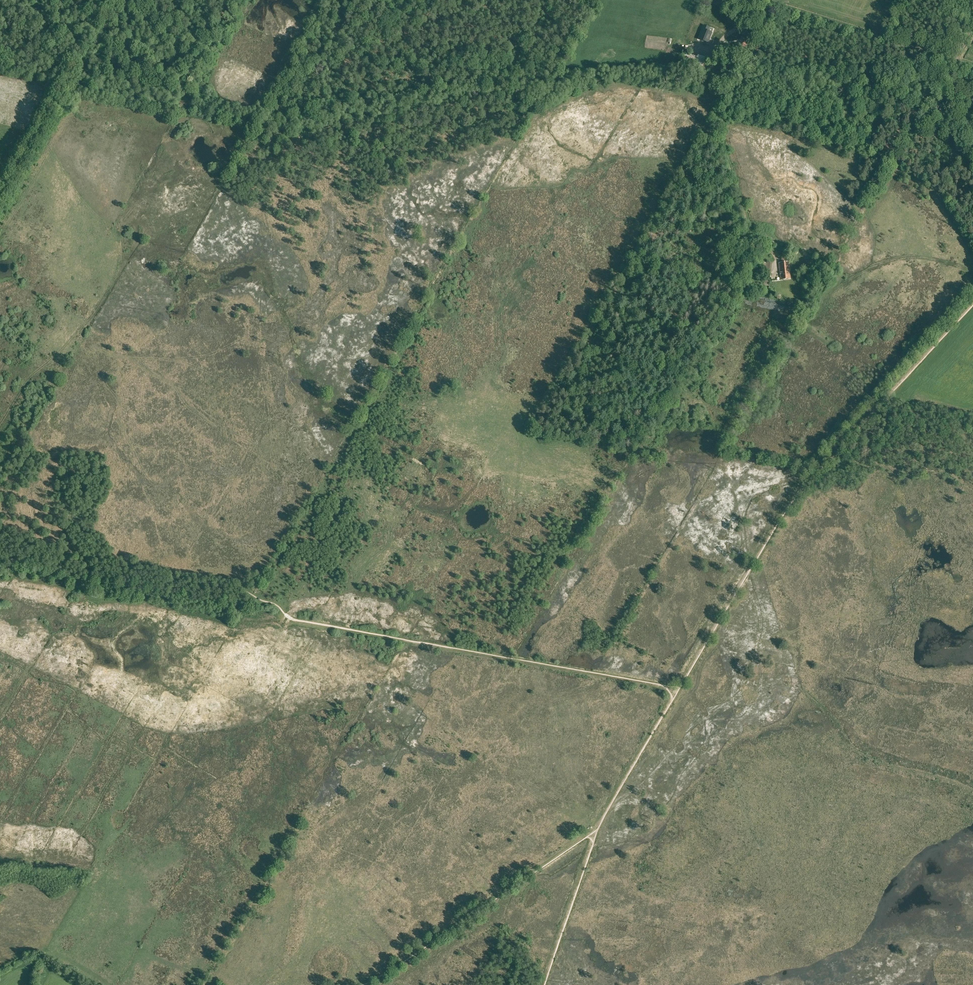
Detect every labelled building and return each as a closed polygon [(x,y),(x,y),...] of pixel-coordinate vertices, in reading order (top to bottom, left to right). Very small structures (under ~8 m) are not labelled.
[(710,28),(704,25),(698,39),(708,43),(712,33),(708,31),(710,28)] [(698,57),(685,53),(682,62),(695,66),(698,57)] [(781,279),(790,278),(788,261),(779,263),(781,279)] [(759,272),(765,273),(765,276),(771,277),(772,263),(766,263),(760,262),(759,272)]
